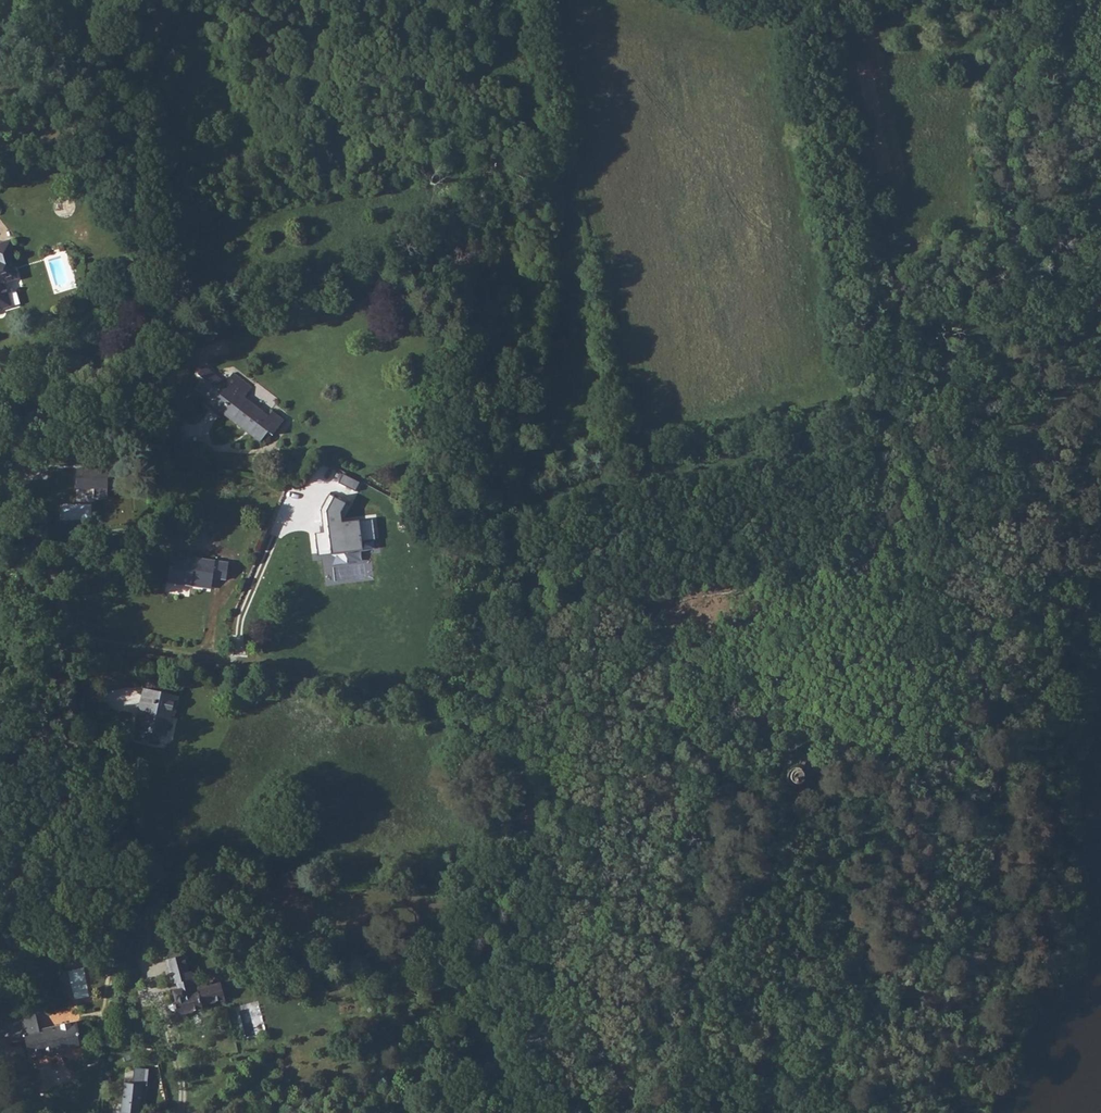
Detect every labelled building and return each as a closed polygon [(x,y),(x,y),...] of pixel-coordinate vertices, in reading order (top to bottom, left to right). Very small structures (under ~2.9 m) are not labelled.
[(11,307),(5,286),(7,282),(18,279),(11,257),(16,255),(11,240),(2,242),(7,257),(0,259),(0,310),(11,307)] [(225,383),(204,366),(197,375),(204,380),(197,388),(211,399),(216,393),(219,395),(211,406),(259,442),(267,432),(272,436),(284,421),(272,412),(268,416),(244,398),(252,388),(233,373),(225,383)] [(345,504),(332,497),(324,512),(327,533),(314,534),(316,559),(361,553),(358,521),(340,524),(339,514),(345,504)] [(168,583),(181,585),(190,586),(210,589),(212,578),(226,580),(228,563),(194,558),(194,559),(187,558),(187,561),(173,559),(168,583)] [(0,688),(0,699),(9,694),(4,686),(0,688)] [(154,686),(153,691),(168,694),(169,690),(154,686)] [(153,691),(143,689),(138,710),(145,712),(139,737),(157,741),(158,735),(166,737),(171,718),(173,719),(178,697),(168,694),(153,691)] [(796,760),(790,758),(784,760),(780,764),(778,770),(779,775),(783,780),(789,781),(795,780),(799,776),(801,771),(799,765),(796,760)] [(171,878),(163,869),(153,877),(162,886),(171,878)] [(147,924),(139,923),(138,939),(146,940),(147,924)] [(168,951),(170,959),(182,956),(180,948),(168,951)] [(170,959),(166,960),(171,980),(177,983),(179,990),(173,991),(175,998),(171,999),(172,1002),(170,1002),(169,1004),(169,1005),(169,1006),(169,1007),(170,1009),(172,1010),(174,1010),(176,1015),(202,1009),(202,1006),(225,1000),(220,984),(212,986),(210,984),(209,983),(208,983),(207,983),(206,983),(205,983),(204,983),(204,984),(204,985),(203,986),(192,988),(190,979),(191,979),(189,971),(188,971),(184,956),(182,956),(170,959)] [(26,1024),(37,1022),(35,1013),(24,1015),(26,1024)] [(26,1024),(24,1015),(6,1019),(11,1043),(25,1040),(29,1058),(80,1047),(77,1036),(78,1033),(76,1022),(70,1023),(59,1025),(59,1026),(39,1030),(37,1022),(26,1024)]
